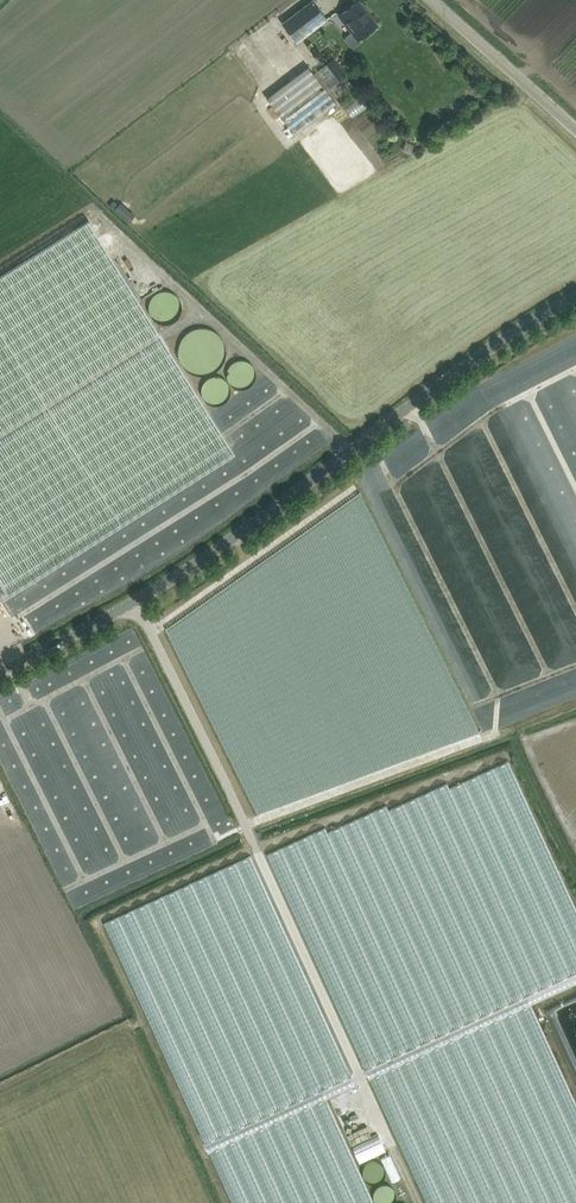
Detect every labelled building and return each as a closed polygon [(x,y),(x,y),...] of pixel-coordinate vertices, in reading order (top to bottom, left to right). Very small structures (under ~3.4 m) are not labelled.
[(303,7),(283,23),(297,42),(327,19),(313,0),(303,7)] [(359,39),(365,34),(375,27),(364,12),(366,10),(359,0),(349,7),(338,16),(350,33),(346,36),(345,40),(350,46),(354,47),(361,41),(359,39)] [(267,97),(266,97),(294,135),(337,103),(327,91),(340,81),(347,76),(346,75),(340,67),(339,68),(332,59),(329,62),(313,73),(308,66),(267,97)] [(93,174),(109,167),(103,154),(87,161),(93,174)] [(235,453),(89,220),(0,276),(0,601),(235,453)]
